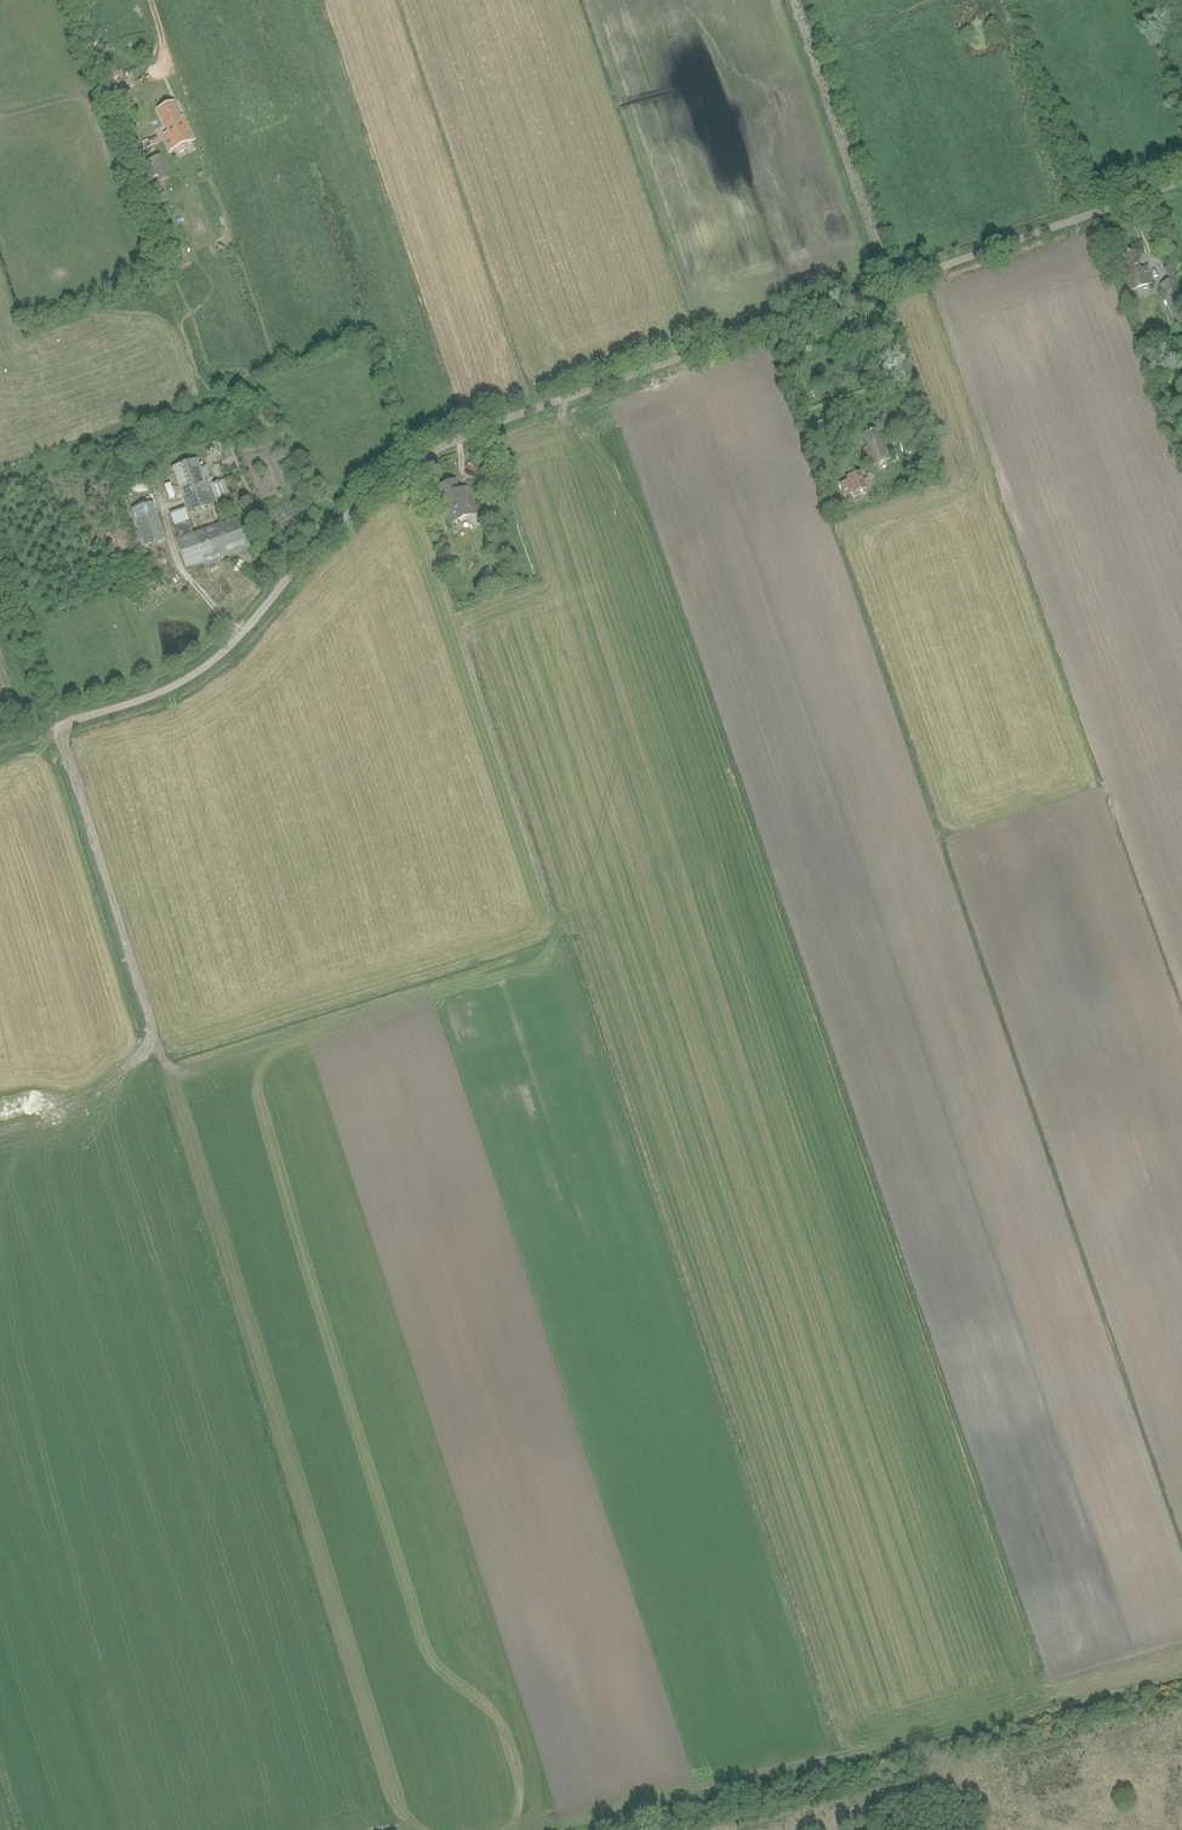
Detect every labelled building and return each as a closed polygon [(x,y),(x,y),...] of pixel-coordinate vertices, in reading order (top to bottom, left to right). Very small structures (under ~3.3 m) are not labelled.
[(174,102),(158,110),(164,125),(181,118),(174,102)] [(156,136),(148,140),(151,146),(159,143),(156,136)] [(155,184),(170,177),(160,154),(145,161),(155,184)] [(1130,291),(1152,283),(1147,267),(1141,269),(1134,250),(1118,256),(1130,291)] [(1175,279),(1160,284),(1173,321),(1181,318),(1181,299),(1175,279)] [(872,466),(891,459),(885,442),(884,443),(882,438),(879,440),(875,429),(862,434),(867,447),(865,447),(872,466)] [(913,438),(919,451),(926,448),(920,435),(913,438)] [(197,459),(172,468),(182,498),(208,490),(204,480),(210,478),(206,466),(200,468),(197,459)] [(219,465),(213,467),(217,478),(223,476),(219,465)] [(863,479),(860,470),(845,476),(847,480),(840,483),(845,495),(852,492),(854,497),(872,491),(867,478),(863,479)] [(229,498),(222,480),(210,485),(217,502),(229,498)] [(449,523),(477,513),(468,487),(458,491),(455,481),(436,487),(449,523)] [(153,501),(131,509),(145,547),(167,539),(153,501)] [(436,502),(429,504),(430,510),(438,508),(436,502)] [(174,525),(188,519),(184,508),(170,513),(174,525)] [(487,513),(477,516),(480,524),(490,521),(487,513)] [(178,535),(193,527),(189,519),(174,527),(178,535)] [(246,546),(237,521),(220,526),(198,534),(178,541),(187,567),(205,561),(204,559),(221,553),(222,555),(246,546)]
